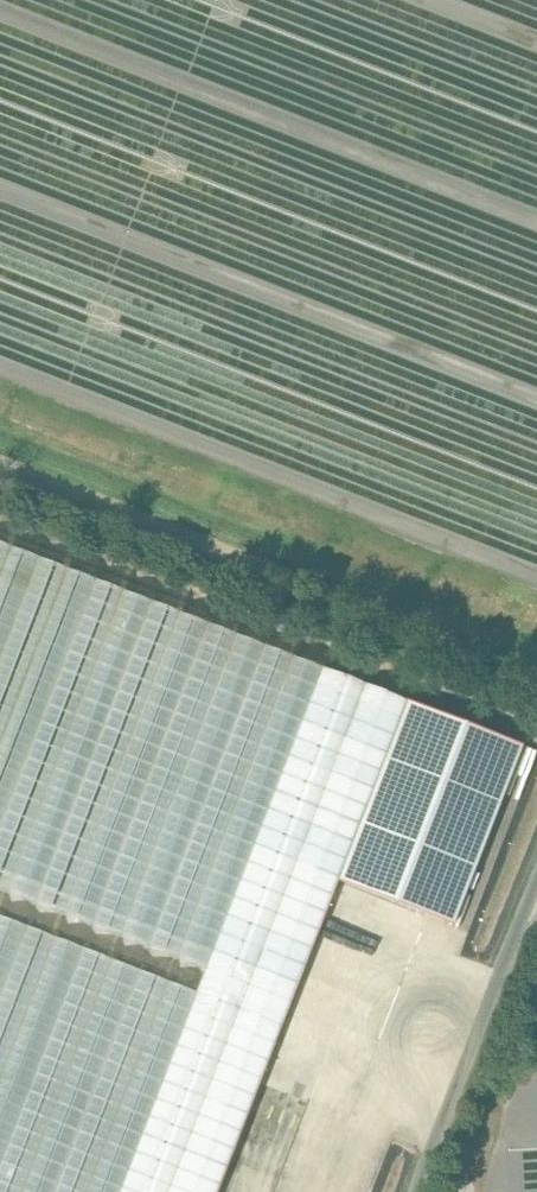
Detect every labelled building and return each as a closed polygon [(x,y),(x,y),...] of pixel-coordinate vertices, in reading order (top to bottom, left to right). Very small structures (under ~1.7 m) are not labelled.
[(0,917),(0,1191),(229,1191),(292,1033),(0,917)]
